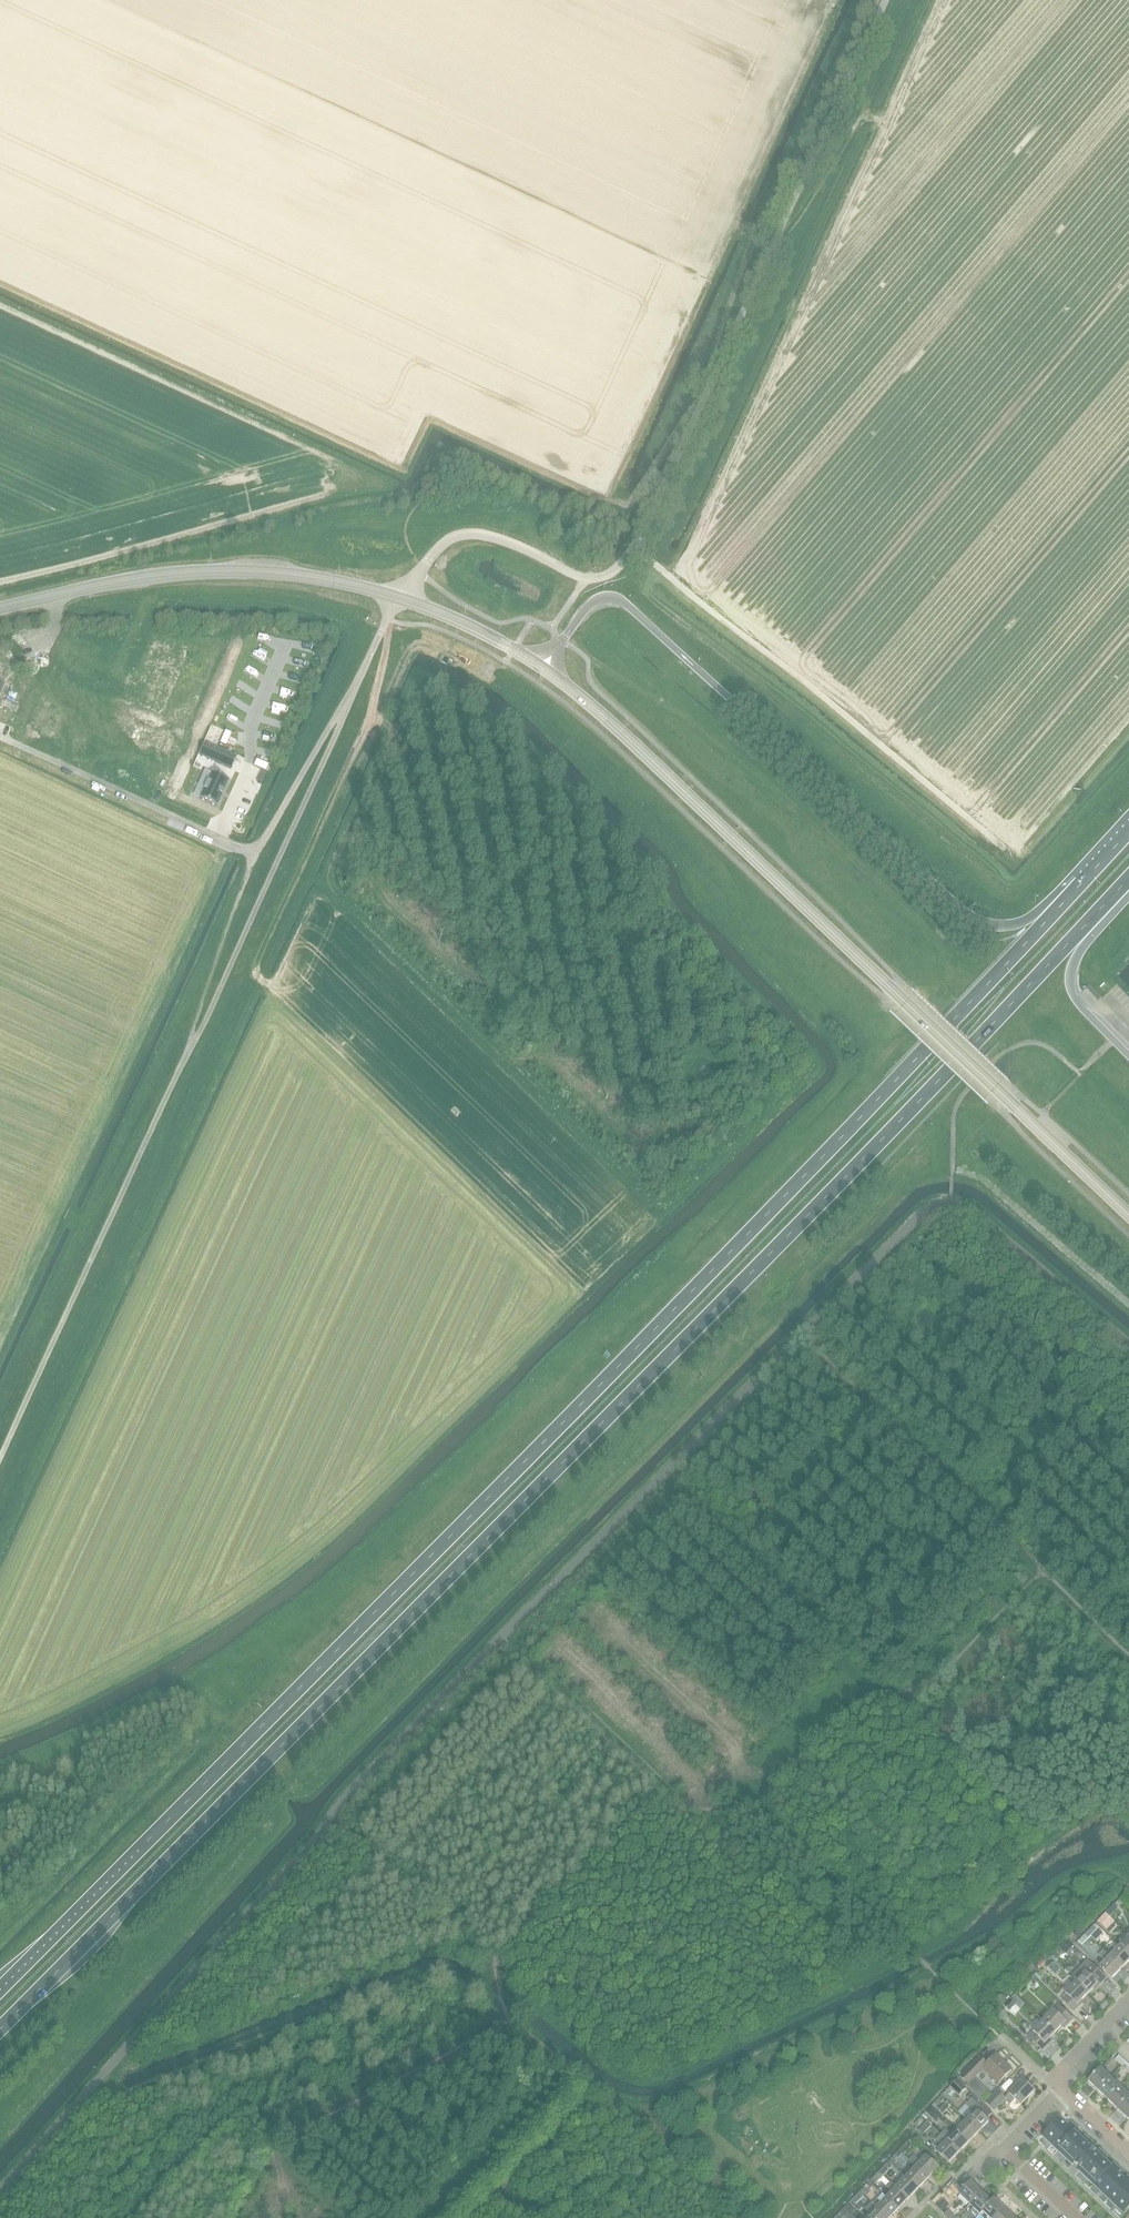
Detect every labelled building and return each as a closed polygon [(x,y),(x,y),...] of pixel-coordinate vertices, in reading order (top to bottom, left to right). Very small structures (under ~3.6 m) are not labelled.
[(206,744),(200,756),(231,770),(236,758),(206,744)] [(200,798),(200,799),(217,807),(229,780),(212,773),(211,774),(205,771),(202,779),(208,782),(200,798)] [(1114,1904),(1106,1912),(1111,1916),(1118,1908),(1114,1904)] [(1111,1916),(1106,1912),(1098,1921),(1102,1925),(1111,1916)] [(1094,1925),(1086,1933),(1091,1937),(1098,1929),(1094,1925)] [(1091,1937),(1086,1933),(1078,1941),(1083,1945),(1091,1937)] [(1121,1945),(1128,1953),(1128,1937),(1121,1945)] [(1066,1942),(1060,1948),(1063,1951),(1070,1945),(1066,1942)] [(1107,1952),(1111,1956),(1123,1968),(1128,1962),(1128,1953),(1121,1945),(1116,1951),(1111,1947),(1107,1952)] [(1111,1956),(1107,1952),(1104,1950),(1100,1955),(1106,1961),(1100,1966),(1113,1978),(1123,1968),(1111,1956)] [(1071,1978),(1076,1982),(1088,1993),(1098,1984),(1100,1986),(1108,1978),(1089,1960),(1081,1968),(1071,1978)] [(1076,1982),(1066,1993),(1068,1995),(1063,2000),(1075,2011),(1080,2006),(1078,2004),(1088,1993),(1076,1982)] [(1015,2004),(1013,2002),(1010,1999),(1004,2006),(1007,2009),(1009,2011),(1015,2004)] [(1054,2009),(1044,2020),(1056,2031),(1065,2022),(1068,2024),(1073,2019),(1059,2005),(1055,2010),(1054,2009)] [(1056,2031),(1044,2020),(1034,2030),(1035,2031),(1030,2036),(1044,2050),(1049,2044),(1047,2041),(1056,2031)] [(960,2077),(969,2085),(984,2069),(999,2083),(1012,2070),(997,2054),(988,2063),(980,2056),(960,2077)] [(1116,2060),(1123,2066),(1127,2062),(1120,2055),(1116,2060)] [(1088,2081),(1098,2091),(1111,2077),(1101,2068),(1088,2081)] [(1098,2091),(1107,2099),(1119,2085),(1111,2077),(1098,2091)] [(949,2087),(959,2096),(966,2089),(956,2079),(949,2087)] [(986,2102),(995,2110),(1005,2100),(1010,2105),(1016,2099),(1021,2104),(1034,2091),(1023,2080),(1010,2093),(1005,2097),(998,2089),(986,2102)] [(1107,2099),(1118,2109),(1128,2094),(1119,2085),(1107,2099)] [(962,2116),(967,2120),(979,2132),(988,2121),(986,2119),(992,2113),(971,2093),(966,2098),(969,2101),(966,2104),(969,2108),(962,2116)] [(1127,2118),(1128,2116),(1128,2095),(1128,2094),(1118,2109),(1127,2118)] [(939,2109),(943,2113),(951,2105),(947,2101),(939,2109)] [(1052,2139),(1061,2147),(1075,2133),(1061,2119),(1044,2137),(1049,2142),(1052,2139)] [(967,2120),(957,2131),(969,2142),(979,2132),(967,2120)] [(919,2129),(924,2134),(932,2126),(927,2121),(919,2129)] [(945,2130),(941,2134),(959,2152),(969,2142),(957,2131),(952,2136),(945,2130)] [(1111,2166),(1075,2133),(1061,2147),(1058,2150),(1064,2156),(1067,2153),(1091,2176),(1088,2179),(1094,2184),(1097,2181),(1111,2166)] [(959,2152),(941,2134),(936,2140),(942,2146),(937,2152),(949,2163),(959,2152)] [(907,2142),(899,2151),(904,2155),(912,2146),(907,2142)] [(904,2155),(899,2151),(891,2159),(896,2163),(904,2155)] [(909,2161),(916,2167),(928,2178),(938,2168),(932,2162),(935,2159),(929,2154),(921,2162),(914,2156),(909,2161)] [(887,2162),(879,2171),(884,2175),(892,2166),(887,2162)] [(1111,2166),(1097,2181),(1105,2190),(1102,2192),(1108,2198),(1111,2195),(1125,2180),(1111,2166)] [(916,2167),(907,2177),(919,2189),(928,2178),(916,2167)] [(907,2177),(897,2187),(909,2199),(919,2189),(907,2177)] [(1117,2206),(1123,2212),(1128,2205),(1128,2184),(1125,2180),(1111,2195),(1120,2203),(1117,2206)] [(891,2182),(886,2187),(892,2193),(887,2198),(899,2209),(909,2199),(897,2188),(891,2182)] [(960,2194),(970,2204),(981,2192),(971,2182),(960,2194)] [(865,2195),(869,2191),(872,2187),(868,2183),(852,2200),(856,2204),(865,2195)] [(980,2214),(983,2211),(992,2202),(981,2192),(970,2204),(974,2208),(972,2210),(972,2212),(977,2217),(980,2214)] [(874,2205),(877,2208),(887,2217),(890,2217),(899,2209),(887,2198),(882,2203),(879,2200),(874,2205)] [(937,2205),(943,2212),(949,2205),(943,2199),(937,2205)] [(990,2217),(996,2217),(1005,2209),(994,2199),(992,2202),(983,2211),(990,2217)] [(848,2203),(840,2211),(845,2216),(853,2208),(848,2203)] [(867,2217),(887,2217),(877,2208),(874,2205),(873,2204),(868,2209),(872,2213),(867,2217)] [(1005,2209),(996,2217),(1014,2217),(1005,2209)]
